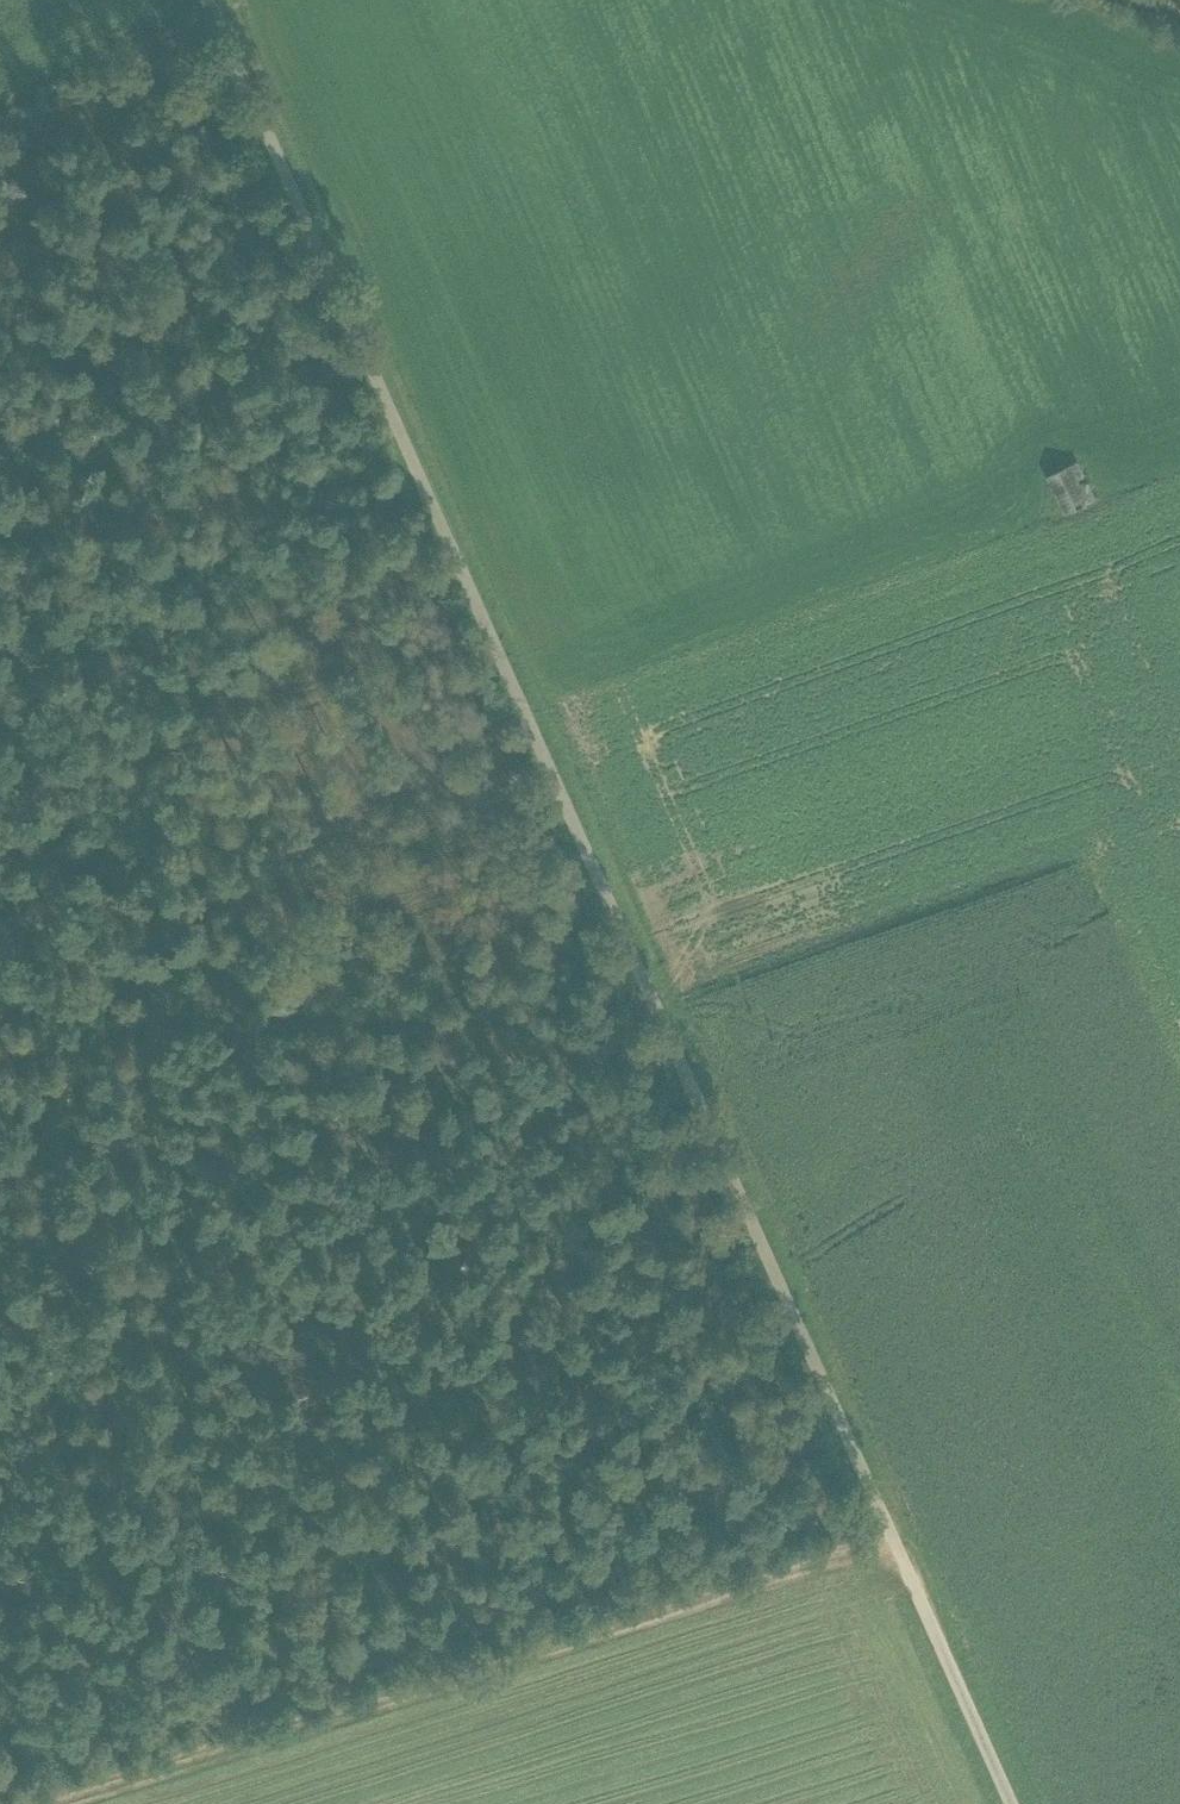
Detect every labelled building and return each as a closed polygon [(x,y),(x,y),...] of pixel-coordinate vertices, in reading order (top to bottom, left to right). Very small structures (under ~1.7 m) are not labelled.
[(1078,459),(1053,471),(1073,510),(1097,497),(1078,459)]
